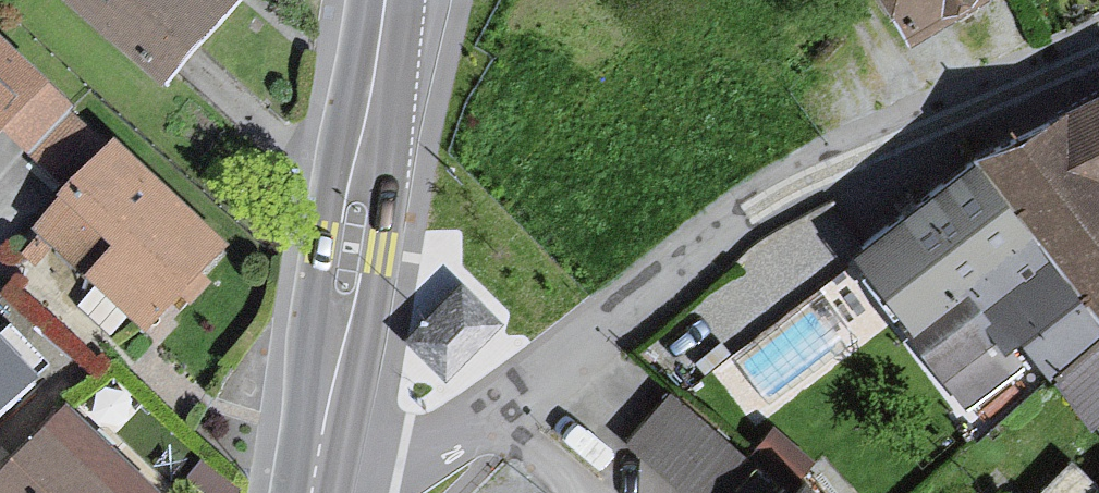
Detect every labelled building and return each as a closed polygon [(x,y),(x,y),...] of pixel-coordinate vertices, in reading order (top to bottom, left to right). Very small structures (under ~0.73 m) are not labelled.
[(167,84),(240,0),(69,0),(167,84)] [(898,11),(910,31),(962,0),(891,0),(898,11)] [(0,50),(0,150),(50,96),(0,50)] [(982,160),(1051,255),(1098,321),(1098,101),(982,160)] [(150,337),(226,257),(119,156),(43,235),(150,337)] [(1098,332),(1098,321),(1051,255),(982,160),(914,209),(858,249),(852,254),(910,333),(963,406),(1033,355),(1045,371),(1098,332)] [(496,320),(460,284),(407,337),(443,373),(496,320)] [(16,391),(0,374),(0,405),(16,391)] [(685,492),(781,492),(670,392),(627,442),(685,492)] [(5,492),(152,492),(71,420),(5,492)]
